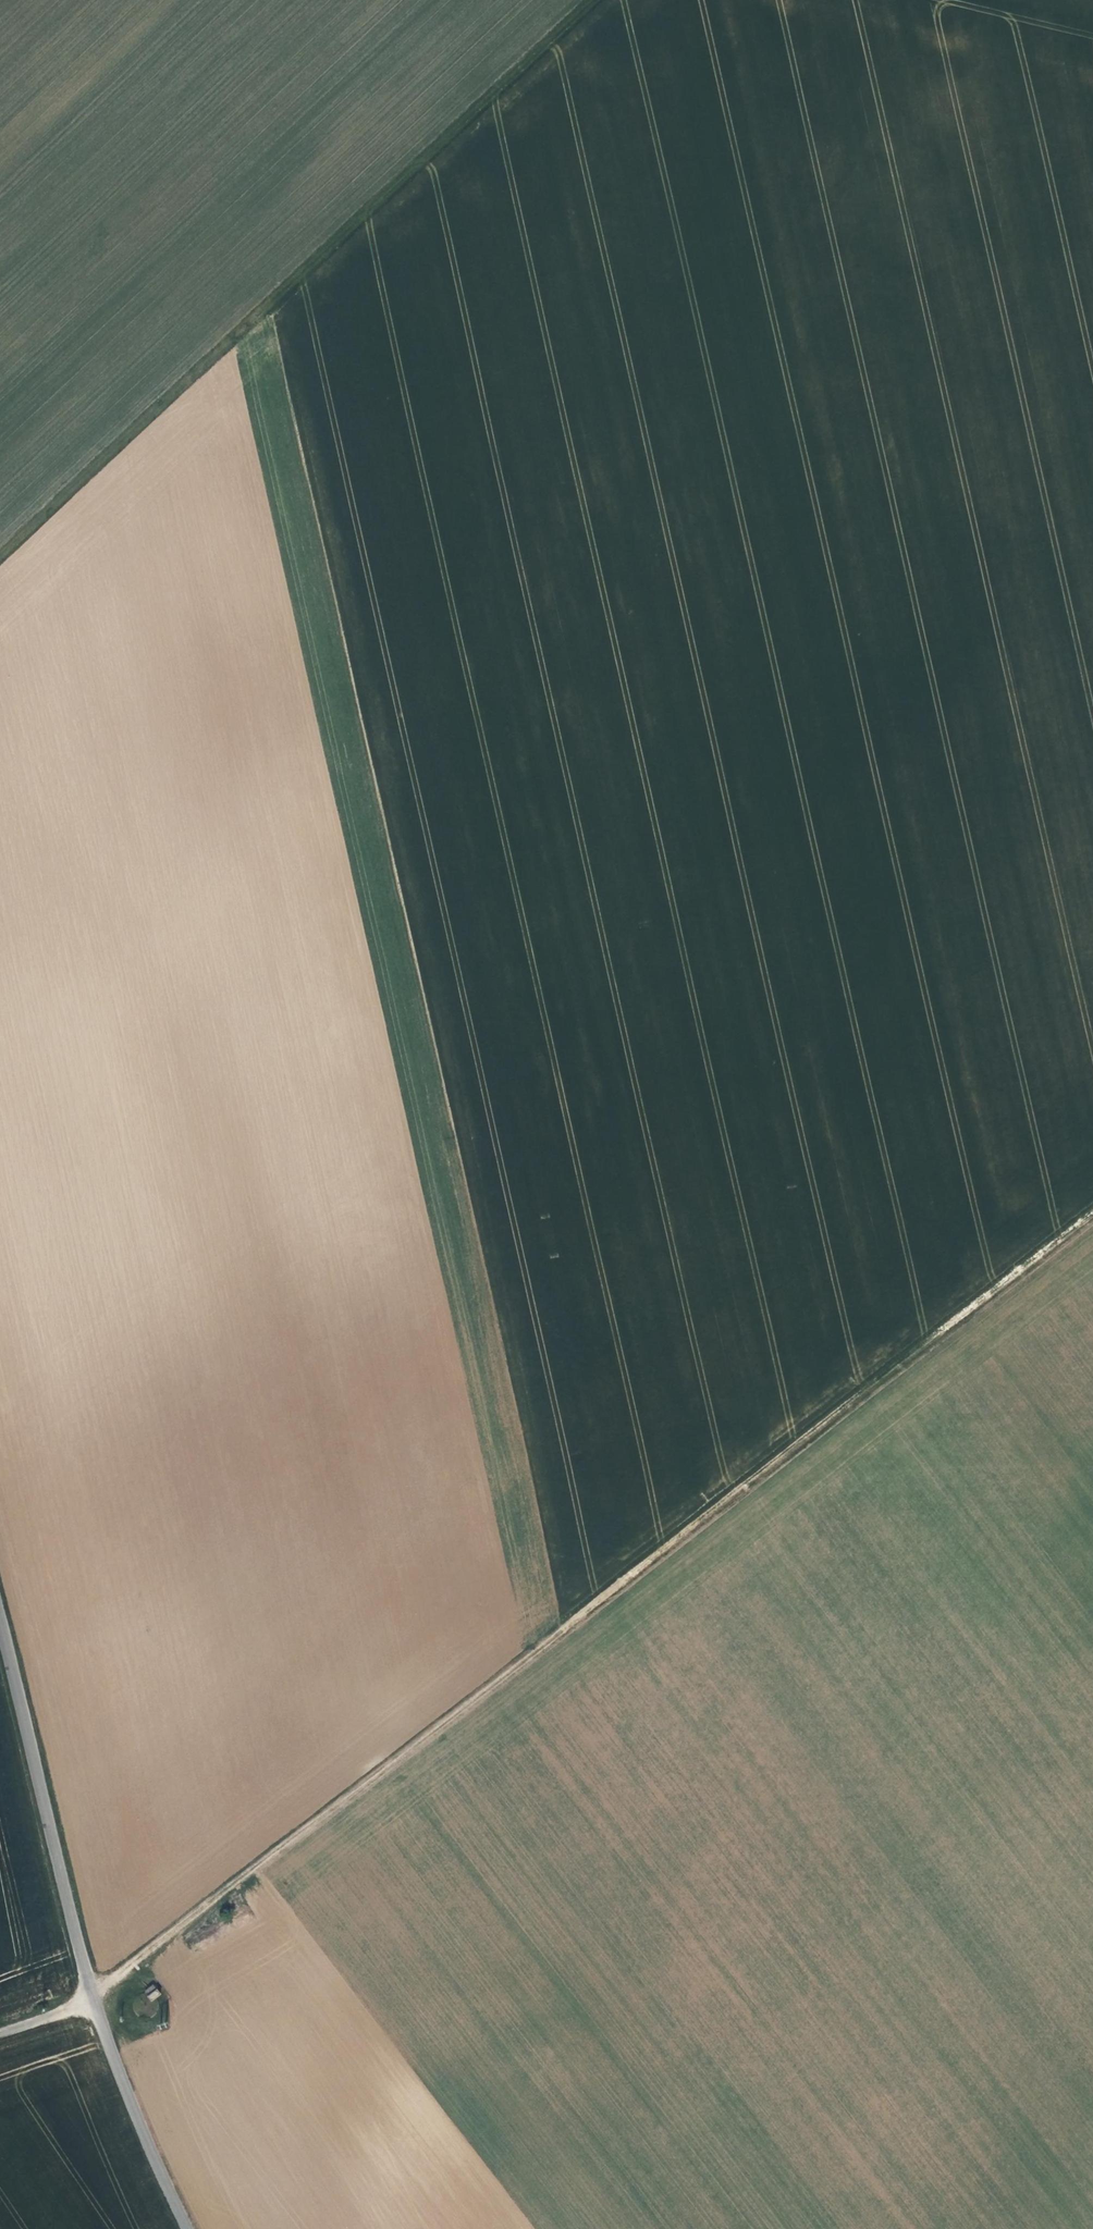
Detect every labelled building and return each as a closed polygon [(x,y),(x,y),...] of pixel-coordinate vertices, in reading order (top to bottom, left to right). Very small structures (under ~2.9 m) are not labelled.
[(144,1989),(150,2001),(160,1995),(155,1984),(144,1989)]
